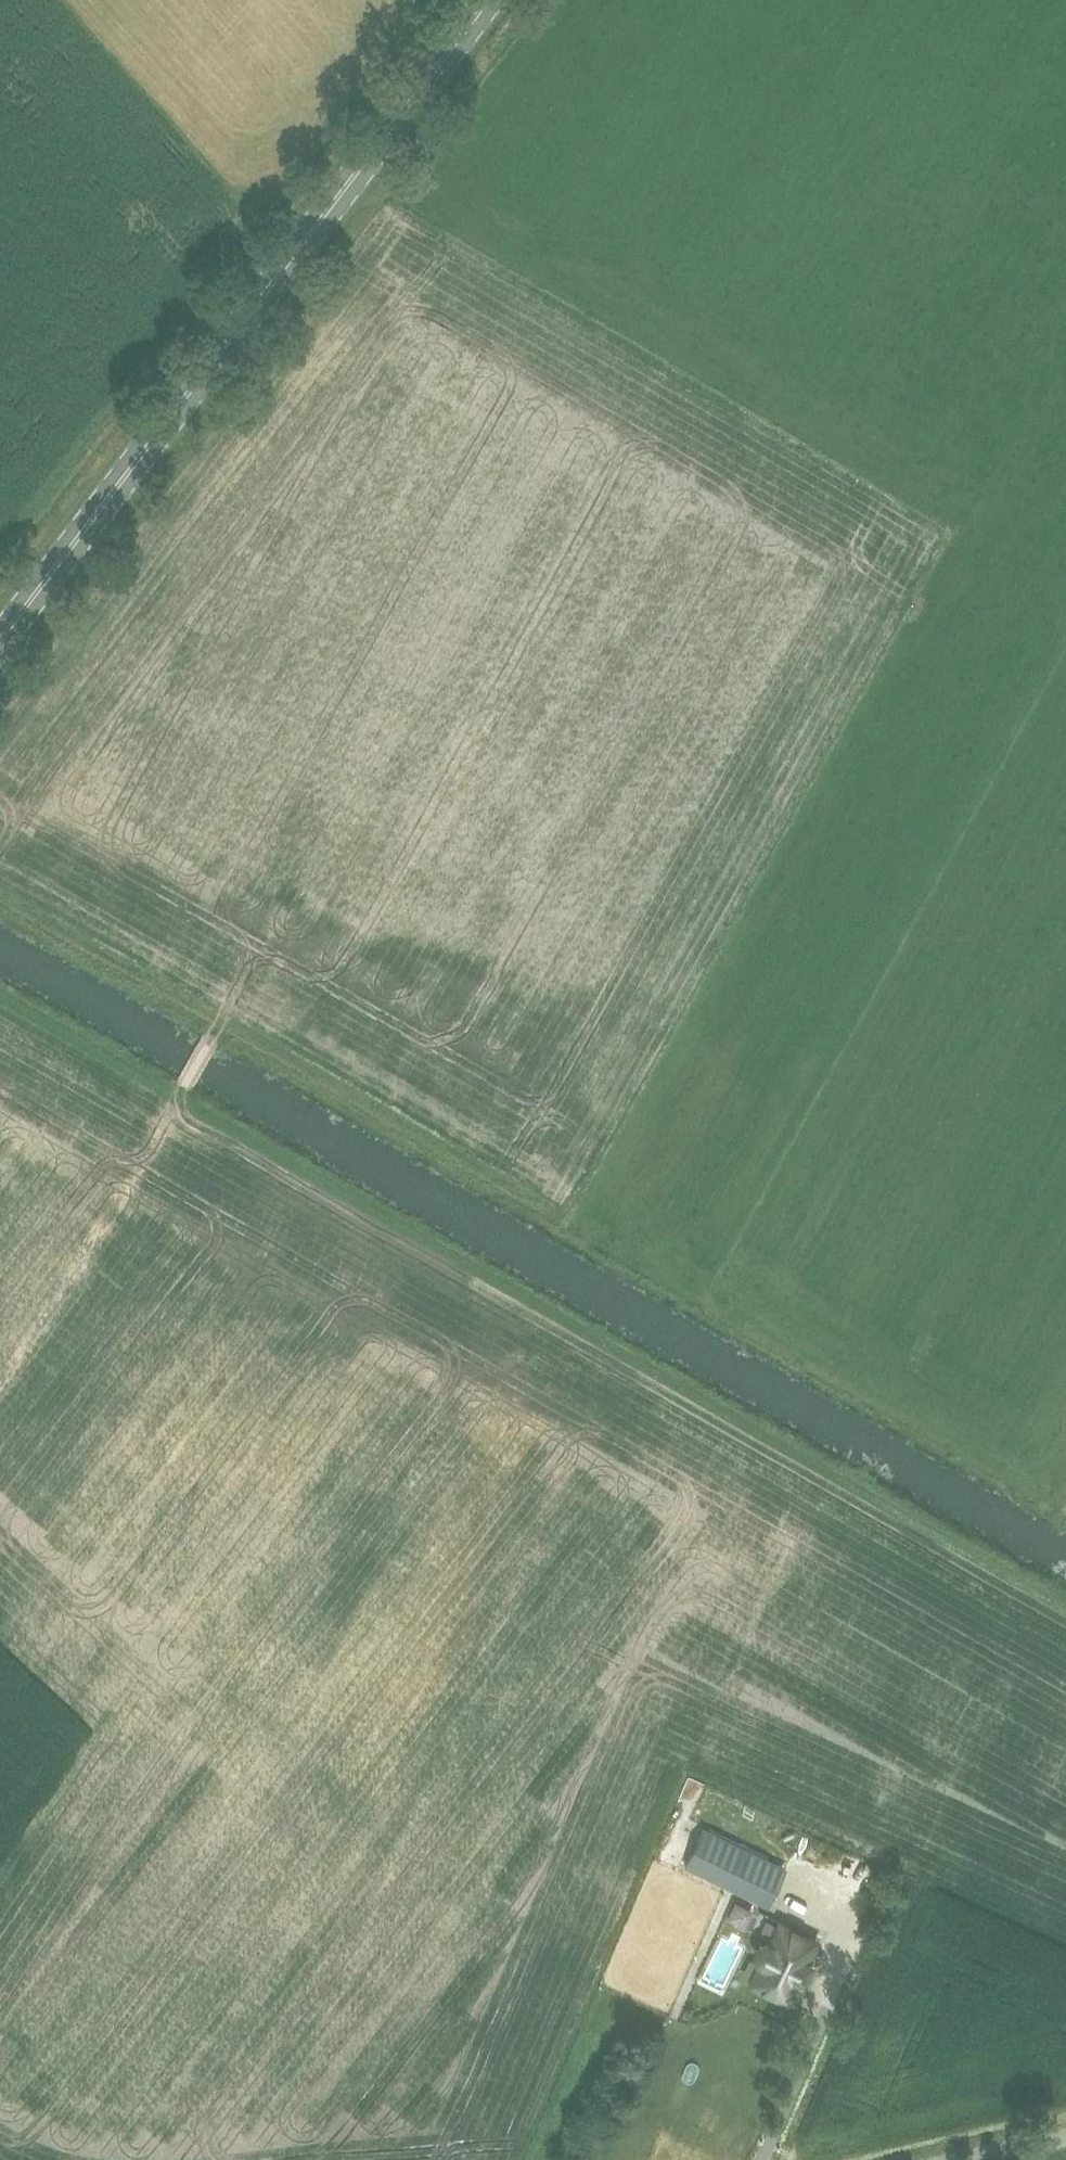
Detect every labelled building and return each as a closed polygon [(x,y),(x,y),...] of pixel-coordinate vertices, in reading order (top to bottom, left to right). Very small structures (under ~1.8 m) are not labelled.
[(769,1863),(786,1830),(722,1798),(705,1831),(769,1863)] [(769,1863),(705,1831),(689,1864),(753,1896),(769,1863)] [(813,1963),(807,1960),(817,1940),(782,1923),(772,1942),(768,1942),(766,1942),(763,1943),(761,1944),(759,1947),(758,1948),(758,1952),(758,1953),(759,1957),(760,1958),(763,1961),(754,1981),(789,1998),(799,1978),(804,1981),(813,1963)]
